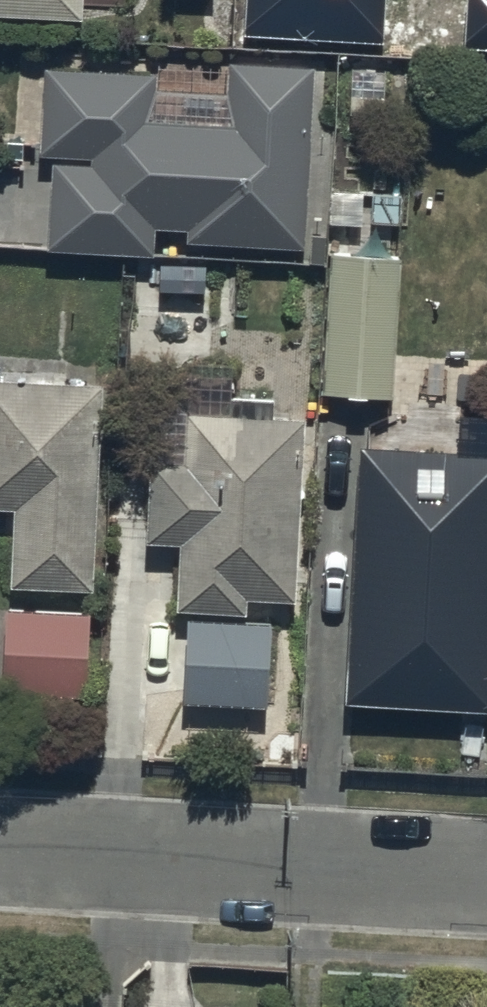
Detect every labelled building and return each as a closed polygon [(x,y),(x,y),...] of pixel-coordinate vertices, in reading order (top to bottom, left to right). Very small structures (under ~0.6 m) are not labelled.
[(84,21),(85,0),(0,0),(0,16),(84,21)] [(161,74),(49,70),(43,155),(53,155),(47,249),(157,256),(159,230),(187,232),(186,242),(305,249),(316,67),(231,62),(229,92),(160,88),(161,74)] [(398,263),(328,261),(322,398),(392,401),(398,263)] [(0,383),(0,510),(16,511),(12,589),(95,593),(105,388),(0,383)] [(298,605),(304,422),(188,418),(187,466),(151,465),(148,545),(181,546),(178,615),(246,617),(247,603),(298,605)] [(347,705),(486,713),(486,455),(365,447),(347,705)] [(7,611),(4,692),(86,697),(90,616),(7,611)] [(185,624),(182,704),(269,708),(272,628),(185,624)]
